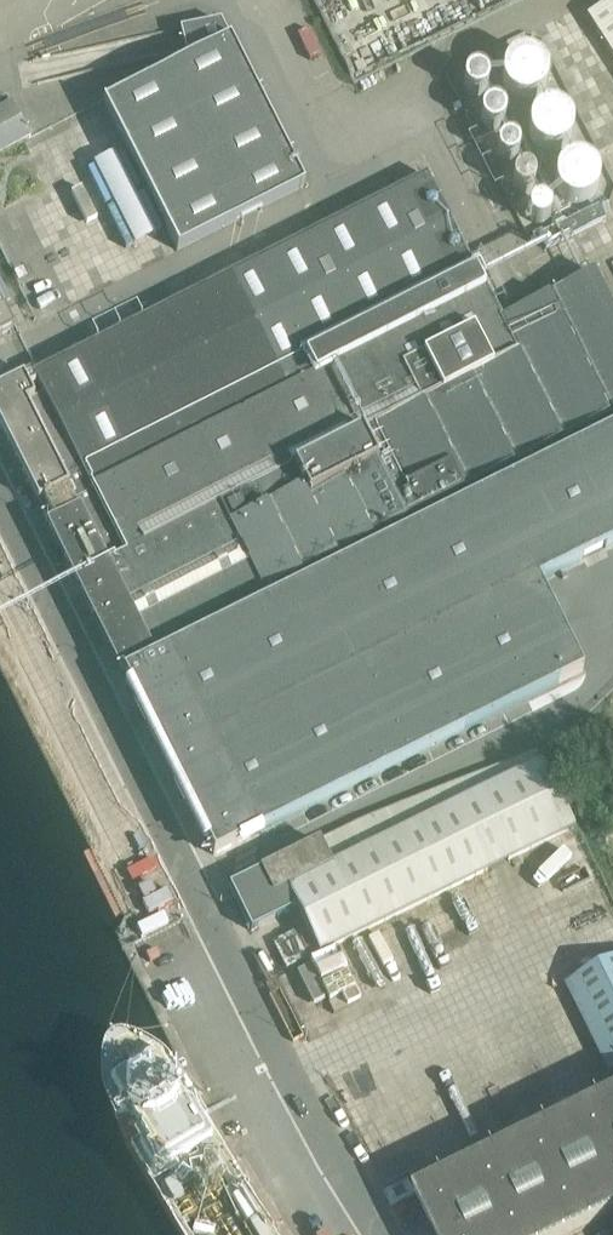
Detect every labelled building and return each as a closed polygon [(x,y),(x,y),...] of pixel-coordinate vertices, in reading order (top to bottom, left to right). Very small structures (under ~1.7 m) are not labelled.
[(588,15),(612,54),(612,0),(588,15)] [(180,29),(187,61),(103,103),(177,250),(305,186),(221,20),(180,29)] [(14,382),(6,386),(5,384),(4,385),(5,386),(0,389),(0,426),(38,502),(52,495),(57,507),(44,514),(121,668),(151,653),(151,652),(264,595),(264,594),(406,522),(406,521),(612,416),(612,311),(593,272),(499,319),(426,175),(33,373),(43,393),(33,398),(23,377),(24,377),(23,376),(13,381),(14,382)] [(1,310),(0,307),(0,336),(14,330),(3,309),(1,310)] [(123,672),(213,855),(582,671),(538,581),(612,543),(612,428),(123,672)] [(229,886),(251,930),(297,908),(319,953),(574,828),(541,762),(535,752),(362,820),(319,841),(229,886)] [(137,925),(142,936),(168,923),(163,913),(137,925)] [(612,1072),(612,961),(567,983),(611,1073),(612,1072)] [(416,1193),(430,1221),(431,1220),(439,1234),(570,1234),(607,1217),(608,1217),(612,1215),(612,1097),(416,1193)] [(380,1169),(388,1185),(419,1170),(411,1154),(380,1169)]
